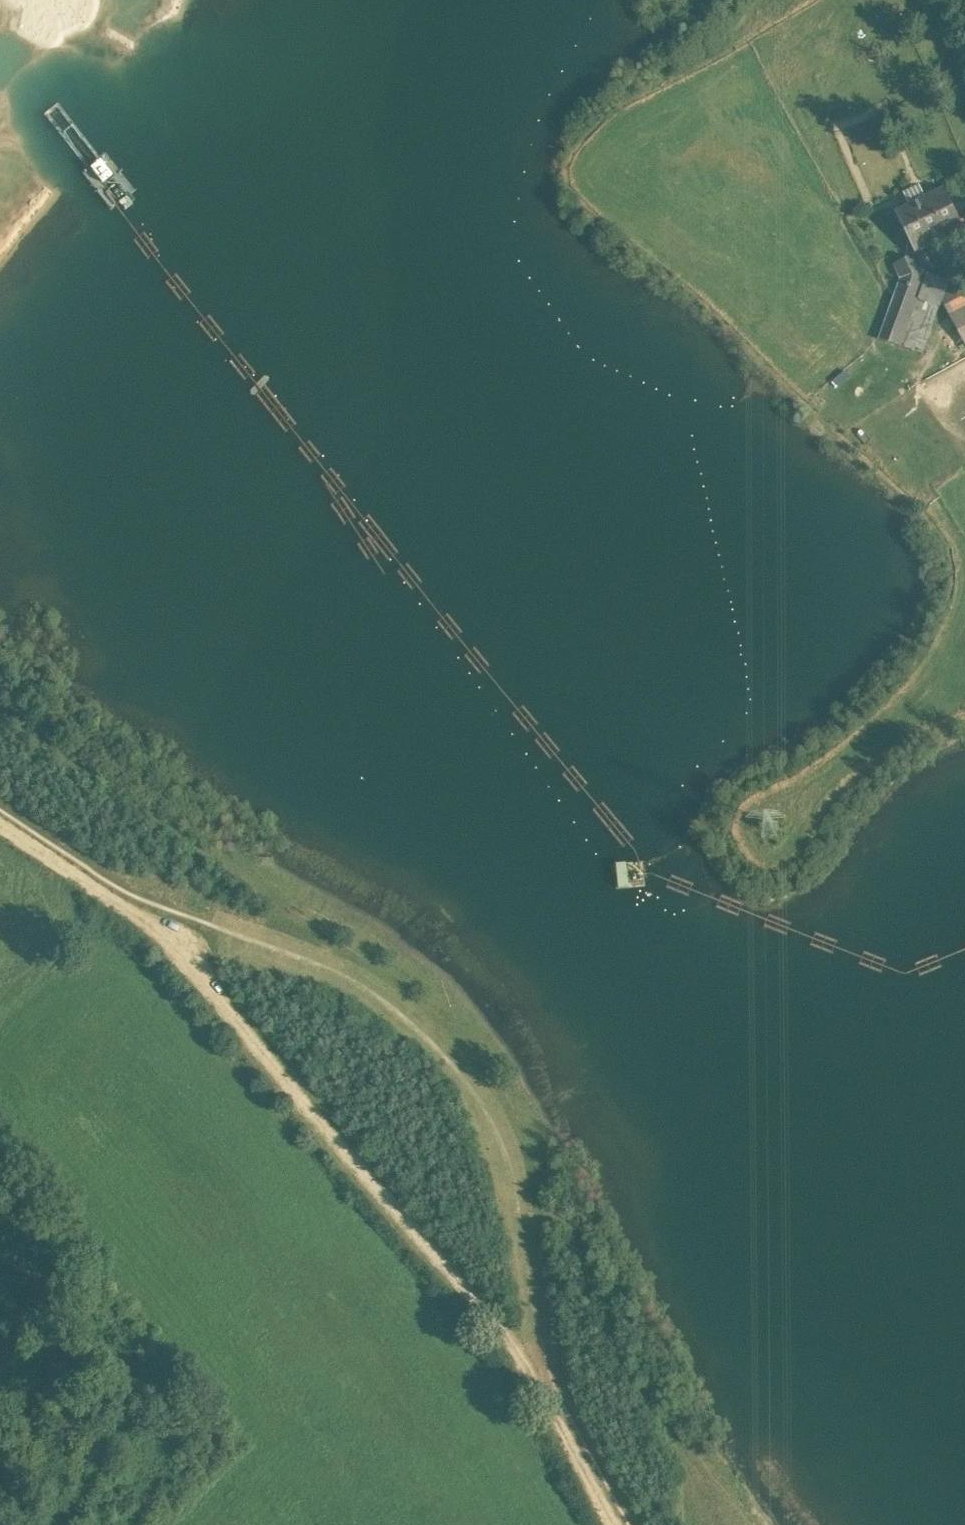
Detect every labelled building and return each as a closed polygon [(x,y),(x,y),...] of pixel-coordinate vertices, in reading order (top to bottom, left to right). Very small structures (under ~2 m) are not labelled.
[(945,189),(926,198),(921,187),(910,192),(916,203),(897,212),(917,254),(964,230),(945,189)] [(905,279),(899,297),(895,296),(879,340),(914,351),(930,302),(918,298),(927,274),(919,258),(900,267),(905,279)] [(941,297),(952,315),(964,308),(964,295),(960,286),(941,297)]
